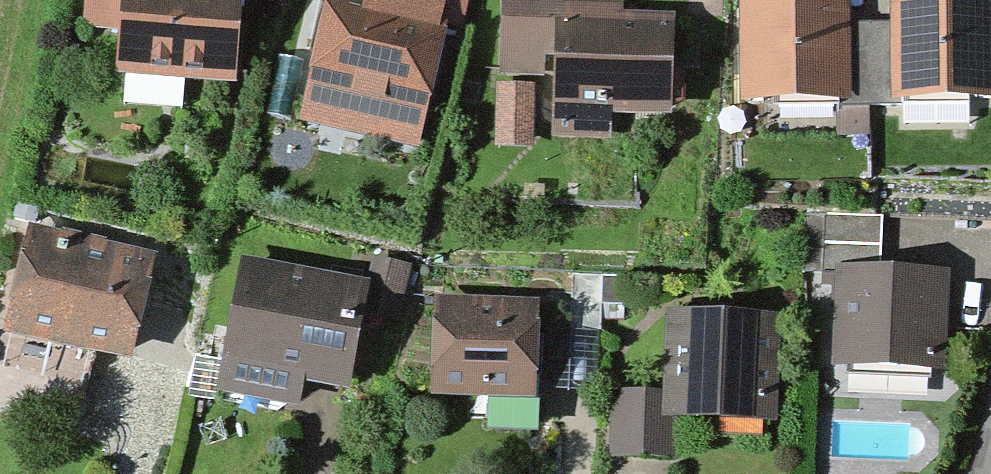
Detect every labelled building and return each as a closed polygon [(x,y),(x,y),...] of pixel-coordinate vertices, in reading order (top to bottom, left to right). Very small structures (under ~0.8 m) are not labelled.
[(234,0),(85,0),(84,21),(122,23),(119,69),(230,75),(234,0)] [(300,120),(420,146),(451,0),(322,0),(300,120)] [(668,19),(560,17),(561,0),(506,0),(504,71),(558,73),(557,132),(604,133),(605,106),(666,108),(668,19)] [(894,4),(896,95),(990,93),(990,2),(894,4)] [(843,3),(742,5),(744,96),(845,94),(843,3)] [(537,84),(490,85),(492,154),(538,153),(537,84)] [(148,258),(28,229),(4,328),(124,357),(148,258)] [(361,314),(397,322),(410,266),(374,257),(361,314)] [(360,286),(243,265),(225,362),(342,384),(360,286)] [(941,275),(839,271),(836,361),(938,364),(941,275)] [(531,305),(436,302),(434,389),(529,392),(531,305)] [(775,419),(777,315),(665,313),(664,392),(664,417),(678,418),(775,419)] [(664,417),(664,392),(609,391),(607,459),(677,460),(678,418),(664,417)]
